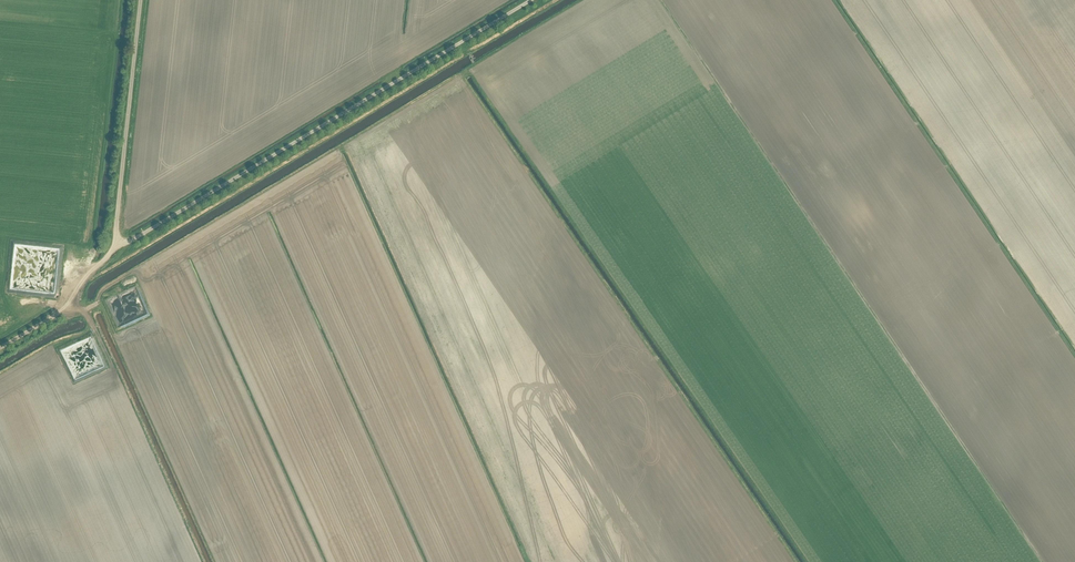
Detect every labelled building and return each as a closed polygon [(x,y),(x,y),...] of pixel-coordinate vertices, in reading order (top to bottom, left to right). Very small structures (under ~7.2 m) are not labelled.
[(46,251),(56,252),(53,292),(57,293),(58,282),(61,282),(63,262),(61,262),(63,249),(46,247),(46,251)]
